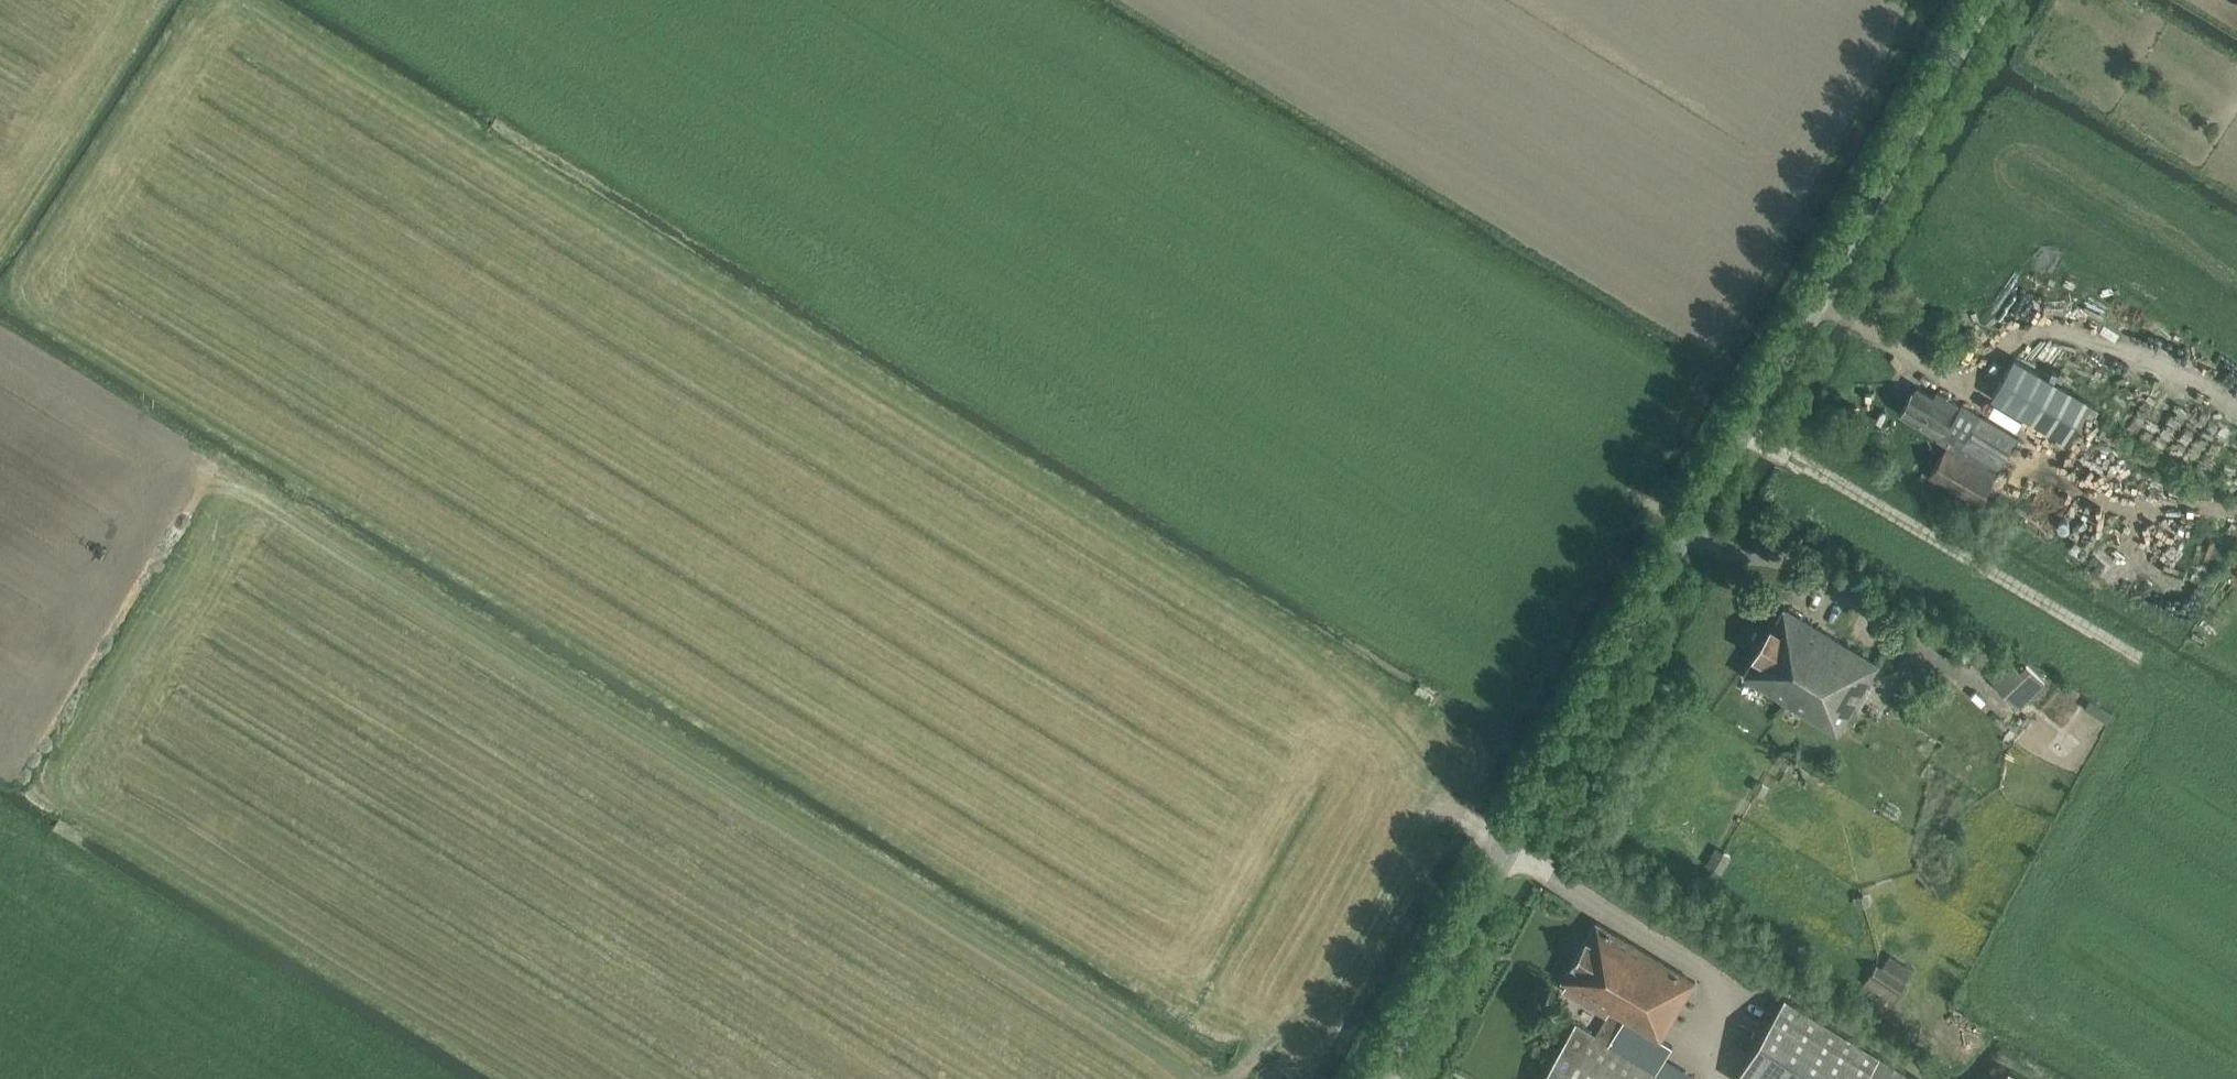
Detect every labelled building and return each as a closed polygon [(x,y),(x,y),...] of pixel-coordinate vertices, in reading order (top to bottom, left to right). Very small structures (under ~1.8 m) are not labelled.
[(2050,432),(2067,403),(2069,401),(2010,366),(1991,397),(2050,432)] [(1934,395),(1917,385),(1913,389),(1899,413),(1939,437),(1940,441),(1948,445),(1929,475),(1978,504),(2019,437),(1965,404),(1960,402),(1938,389),(1934,395)] [(1839,734),(1880,663),(1785,605),(1742,675),(1839,734)] [(1696,980),(1597,920),(1561,980),(1610,1009),(1596,1034),(1577,1023),(1543,1078),(1670,1078),(1658,1072),(1674,1047),(1662,1039),(1696,980)] [(1737,1078),(1866,1078),(1881,1054),(1787,996),(1737,1078)]
